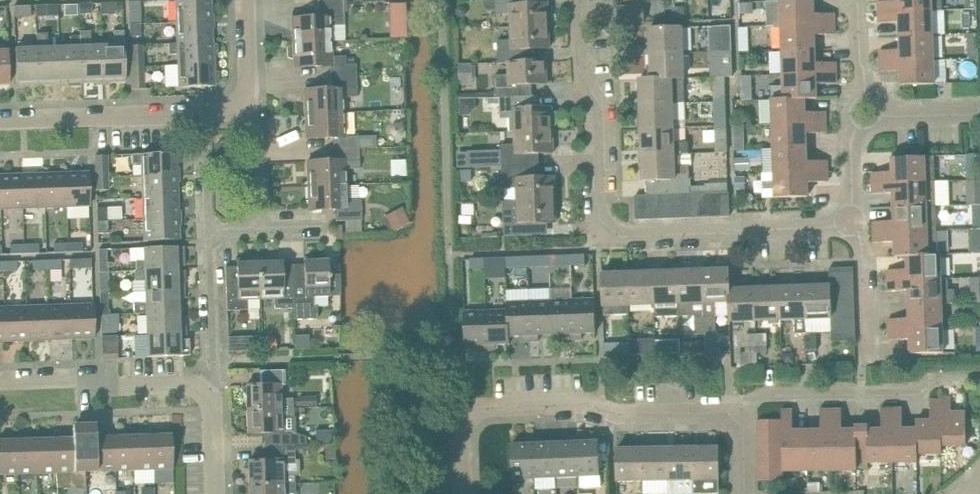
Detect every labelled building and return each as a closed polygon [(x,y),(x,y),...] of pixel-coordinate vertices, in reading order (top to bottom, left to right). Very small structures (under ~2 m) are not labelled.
[(131,12),(139,12),(139,0),(131,0),(131,12)] [(212,20),(211,0),(175,0),(176,22),(212,20)] [(524,0),(496,0),(497,15),(510,15),(511,28),(549,27),(548,2),(524,3),(524,0)] [(835,23),(834,13),(814,14),(814,0),(792,0),(766,1),(767,26),(781,25),(835,23)] [(898,1),(878,1),(878,11),(932,10),(932,0),(898,0),(898,1)] [(966,3),(966,9),(976,9),(976,0),(969,0),(966,3)] [(117,2),(101,2),(101,14),(117,14),(117,2)] [(752,2),(740,2),(740,12),(752,12),(752,2)] [(91,3),(79,4),(80,14),(92,13),(91,3)] [(31,5),(14,6),(14,16),(31,15),(31,5)] [(55,6),(35,7),(36,17),(56,16),(55,6)] [(77,6),(65,6),(65,16),(77,16),(77,6)] [(344,6),(318,6),(318,16),(292,17),(293,43),(332,42),(331,26),(345,25),(344,6)] [(644,6),(617,7),(618,23),(645,22),(644,6)] [(685,9),(673,9),(673,19),(685,19),(685,9)] [(932,10),(878,11),(879,22),(899,22),(900,36),(933,34),(932,10)] [(212,42),(212,20),(176,22),(177,43),(212,42)] [(130,24),(131,36),(141,36),(141,23),(130,24)] [(835,34),(835,23),(781,25),(782,49),(815,49),(815,35),(835,34)] [(721,43),(732,42),(731,25),(720,25),(721,43)] [(751,25),(740,25),(741,40),(751,40),(751,25)] [(549,27),(511,28),(511,41),(498,41),(499,64),(508,64),(508,63),(527,63),(526,61),(526,49),(550,48),(549,27)] [(650,53),(683,52),(682,27),(650,28),(650,53)] [(102,45),(92,46),(91,30),(80,31),(81,46),(82,82),(104,81),(102,45)] [(114,31),(115,45),(102,45),(104,81),(126,80),(124,30),(114,31)] [(933,34),(900,36),(900,50),(880,50),(880,60),(934,59),(933,34)] [(141,66),(141,54),(140,42),(130,43),(131,67),(141,66)] [(212,42),(177,43),(169,43),(169,54),(178,53),(178,65),(213,63),(213,56),(217,55),(217,46),(213,44),(212,42)] [(332,42),(293,43),(294,66),(330,65),(331,78),(357,77),(356,66),(346,66),(346,57),(332,58),(332,42)] [(81,46),(59,47),(60,83),(82,82),(81,46)] [(977,46),(967,46),(968,58),(978,58),(977,46)] [(59,47),(37,48),(39,84),(60,83),(59,47)] [(39,84),(37,48),(15,49),(17,84),(39,84)] [(815,49),(782,49),(783,74),(836,72),(836,62),(816,63),(815,49)] [(0,50),(0,84),(9,84),(8,50),(0,50)] [(721,51),(722,68),(718,68),(718,76),(722,76),(733,75),(732,50),(721,51)] [(751,51),(743,51),(743,61),(751,61),(751,51)] [(683,52),(650,53),(651,78),(651,79),(672,78),(684,78),(683,52)] [(934,59),(880,60),(880,71),(901,71),(901,85),(935,84),(934,59)] [(508,63),(508,64),(509,76),(495,76),(495,89),(496,98),(496,100),(500,100),(500,99),(524,98),(523,96),(523,84),(547,83),(546,60),(526,61),(527,63),(508,63)] [(214,71),(213,63),(178,65),(179,87),(214,86),(214,83),(218,81),(218,72),(214,71)] [(143,66),(141,66),(131,67),(132,89),(144,88),(143,66)] [(836,72),(783,74),(783,98),(783,99),(805,98),(817,98),(816,84),(837,83),(836,72)] [(722,76),(718,76),(714,76),(715,94),(725,93),(725,76),(722,76)] [(357,77),(331,78),(331,88),(305,89),(306,115),(345,114),(344,99),(358,98),(357,77)] [(651,79),(651,78),(639,78),(640,104),(673,103),(672,78),(651,79)] [(527,96),(523,96),(524,98),(500,99),(500,100),(500,103),(501,121),(509,121),(510,132),(514,132),(553,131),(553,125),(557,125),(556,111),(552,111),(552,107),(528,108),(527,96)] [(783,99),(783,98),(771,98),(772,123),(826,122),(826,111),(805,112),(805,98),(783,99)] [(475,99),(460,100),(460,114),(469,114),(475,107),(475,99)] [(715,101),(715,119),(726,118),(726,101),(715,101)] [(683,103),(673,103),(640,104),(641,129),(674,128),(673,119),(683,119),(683,103)] [(345,114),(306,115),(306,138),(333,137),(333,150),(359,149),(359,147),(368,146),(367,137),(346,138),(345,114)] [(826,132),(826,122),(772,123),(773,148),(807,147),(806,133),(826,132)] [(395,124),(392,128),(392,133),(396,137),(401,137),(405,133),(405,127),(401,124),(395,124)] [(716,144),(727,144),(726,126),(716,126),(716,144)] [(674,140),(674,128),(641,129),(642,155),(675,153),(690,153),(690,140),(674,140)] [(553,131),(514,132),(515,147),(502,147),(502,168),(530,167),(530,153),(554,152),(553,131)] [(807,147),(773,148),(774,172),(828,170),(827,160),(807,161),(807,147)] [(359,149),(333,150),(334,160),(307,161),(308,187),(347,185),(346,170),(360,170),(359,149)] [(142,177),(177,176),(176,152),(132,154),(132,164),(141,164),(142,177)] [(470,153),(458,153),(459,169),(470,169),(470,153)] [(676,179),(675,153),(642,155),(643,180),(676,179)] [(967,155),(968,180),(979,179),(979,154),(977,154),(967,155)] [(96,179),(108,178),(107,155),(95,155),(96,179)] [(892,171),(872,172),(872,183),(935,181),(934,156),(925,156),(892,157),(892,171)] [(530,177),(530,167),(502,168),(503,190),(517,190),(518,202),(555,200),(554,176),(530,177)] [(474,170),(462,170),(462,182),(474,182),(474,170)] [(828,181),(828,170),(774,172),(775,197),(808,196),(808,182),(828,181)] [(67,206),(66,172),(44,173),(45,207),(67,206)] [(66,172),(67,206),(90,205),(88,172),(66,172)] [(45,207),(44,173),(22,174),(23,207),(45,207)] [(0,175),(0,194),(1,208),(23,207),(22,174),(0,175)] [(744,175),(735,176),(736,188),(745,188),(744,175)] [(178,196),(177,176),(142,177),(143,198),(178,196)] [(108,178),(96,179),(96,190),(108,190),(108,178)] [(968,180),(968,193),(969,205),(972,204),(979,204),(979,179),(968,180)] [(935,181),(872,183),(872,193),(893,193),(893,207),(936,205),(949,205),(949,192),(949,180),(935,181)] [(347,185),(308,187),(309,210),(335,209),(336,220),(362,220),(362,201),(348,201),(347,185)] [(720,192),(708,193),(709,217),(721,216),(720,192)] [(720,192),(721,216),(730,216),(729,192),(720,192)] [(696,193),(684,194),(685,218),(697,217),(696,193)] [(708,193),(696,193),(697,217),(709,217),(708,193)] [(659,194),(647,195),(648,219),(660,218),(659,194)] [(672,194),(659,194),(660,218),(672,218),(672,194)] [(685,218),(684,194),(672,194),(672,218),(685,218)] [(648,219),(647,195),(635,195),(636,219),(648,219)] [(179,219),(178,196),(143,198),(144,220),(179,219)] [(555,200),(518,202),(518,215),(504,216),(505,236),(533,235),(532,223),(556,222),(555,200)] [(894,220),(873,221),(874,232),(937,230),(936,205),(893,207),(894,220)] [(98,221),(108,221),(108,208),(98,209),(98,221)] [(404,210),(386,219),(394,233),(412,224),(404,210)] [(179,219),(144,220),(144,241),(179,239),(179,219)] [(109,233),(108,221),(98,221),(98,233),(109,233)] [(937,230),(874,232),(874,242),(894,241),(895,256),(907,256),(907,255),(928,254),(938,253),(937,230)] [(84,242),(70,243),(70,251),(84,251),(84,242)] [(70,251),(70,243),(56,243),(56,252),(70,251)] [(25,253),(25,244),(11,245),(11,253),(25,253)] [(39,244),(25,244),(25,253),(39,252),(39,244)] [(144,270),(181,269),(180,267),(185,267),(184,256),(180,256),(180,246),(144,247),(144,270)] [(112,262),(107,262),(106,249),(98,250),(99,272),(107,272),(107,267),(112,267),(112,262)] [(907,269),(887,270),(887,280),(941,278),(940,253),(938,253),(928,254),(907,255),(907,256),(907,269)] [(585,254),(571,255),(571,265),(585,264),(585,254)] [(571,265),(571,255),(557,255),(557,265),(571,265)] [(293,271),(294,315),(315,314),(314,296),(329,296),(327,260),(314,260),(314,256),(304,257),(304,270),(293,271)] [(528,266),(528,256),(514,257),(514,267),(516,267),(517,279),(529,278),(528,266)] [(528,256),(528,266),(542,266),(542,256),(528,256)] [(272,262),(259,262),(261,305),(274,305),(274,316),(294,315),(293,271),(282,271),(281,257),(272,258),(272,262)] [(499,257),(485,258),(485,268),(499,267),(499,257)] [(485,268),(485,258),(470,258),(471,268),(485,268)] [(90,259),(78,260),(79,268),(90,267),(90,259)] [(261,305),(259,262),(247,263),(247,259),(237,259),(237,273),(226,273),(226,266),(225,266),(227,317),(247,316),(247,306),(261,305)] [(48,269),(48,260),(34,261),(34,269),(48,269)] [(63,260),(48,260),(48,269),(63,268),(63,260)] [(2,261),(3,270),(17,270),(17,261),(2,261)] [(972,261),(972,277),(979,277),(979,261),(972,261)] [(853,267),(829,268),(830,280),(854,279),(853,267)] [(729,268),(703,269),(706,334),(716,333),(716,316),(716,302),(729,301),(730,301),(729,288),(730,288),(729,270),(729,268)] [(181,269),(144,270),(134,271),(135,281),(145,281),(145,292),(181,290),(181,282),(185,282),(185,271),(181,272),(181,269)] [(703,269),(678,270),(680,316),(681,316),(681,315),(694,314),(694,316),(695,334),(706,334),(703,269)] [(678,270),(653,271),(654,304),(655,317),(680,316),(678,270)] [(653,271),(628,272),(629,305),(654,304),(653,271)] [(107,272),(99,272),(100,294),(108,293),(107,272)] [(628,272),(602,273),(603,306),(604,315),(629,314),(629,305),(628,272)] [(941,278),(887,280),(888,291),(908,290),(908,304),(942,303),(954,302),(954,291),(948,291),(947,278),(941,278)] [(854,279),(830,280),(830,285),(830,292),(854,291),(854,279)] [(830,285),(805,286),(806,318),(831,317),(831,304),(830,292),(830,285)] [(805,286),(780,287),(781,319),(795,319),(795,333),(806,333),(806,318),(805,286)] [(780,287),(755,288),(756,320),(781,319),(780,287)] [(730,288),(729,288),(730,301),(729,301),(730,321),(756,320),(755,288),(730,288)] [(145,292),(146,302),(135,302),(135,314),(146,314),(182,312),(181,290),(145,292)] [(854,291),(830,292),(831,304),(854,304),(854,291)] [(108,293),(100,294),(101,315),(109,315),(108,293)] [(595,299),(573,300),(575,339),(582,339),(582,333),(596,332),(595,299)] [(553,334),(551,300),(529,301),(531,340),(539,340),(539,334),(553,334)] [(573,300),(551,300),(553,334),(565,333),(566,339),(575,339),(573,300)] [(508,310),(509,335),(510,335),(522,335),(522,341),(531,340),(529,301),(508,302),(508,310)] [(909,318),(889,319),(889,329),(943,327),(942,303),(908,304),(909,318)] [(72,338),(71,304),(49,305),(50,339),(72,338)] [(71,304),(72,338),(94,337),(93,304),(71,304)] [(854,304),(831,304),(831,317),(855,316),(854,304)] [(50,339),(49,305),(26,306),(27,340),(50,339)] [(26,306),(4,307),(5,340),(27,340),(26,306)] [(508,310),(486,311),(488,350),(496,350),(496,344),(510,343),(510,335),(509,335),(508,310)] [(488,350),(486,311),(464,311),(465,345),(479,345),(480,350),(488,350)] [(183,334),(182,312),(146,314),(147,335),(183,334)] [(119,314),(109,315),(101,315),(101,336),(117,336),(119,336),(119,314)] [(855,316),(831,317),(831,329),(855,328),(855,316)] [(943,327),(889,329),(889,339),(910,339),(910,353),(943,352),(943,332),(943,327)] [(855,328),(831,329),(832,342),(842,341),(856,341),(855,328)] [(817,332),(806,333),(807,350),(817,350),(817,332)] [(183,334),(147,335),(148,356),(190,355),(189,339),(183,339),(183,334)] [(757,352),(756,334),(745,335),(746,352),(757,352)] [(767,334),(756,334),(757,352),(767,351),(767,334)] [(118,358),(117,336),(101,336),(102,358),(118,358)] [(310,348),(310,336),(297,337),(298,348),(310,348)] [(630,355),(656,354),(655,338),(630,339),(630,343),(630,355)] [(264,339),(264,350),(276,350),(276,339),(264,339)] [(616,343),(605,344),(605,356),(616,355),(616,343)] [(795,363),(795,352),(784,352),(784,363),(795,363)] [(247,409),(293,407),(292,398),(281,399),(280,385),(285,385),(285,369),(259,370),(260,384),(246,385),(247,409)] [(303,406),(321,405),(320,396),(303,396),(303,406)] [(940,397),(940,399),(942,445),(966,445),(966,411),(951,412),(951,397),(940,397)] [(942,445),(940,399),(930,400),(930,420),(916,420),(916,428),(918,454),(942,453),(942,445)] [(293,417),(293,407),(247,409),(248,433),(261,432),(262,447),(290,446),(289,430),(284,430),(284,417),(293,417)] [(893,462),(892,408),(881,408),(882,429),(868,429),(869,462),(893,462)] [(902,408),(892,408),(893,462),(918,461),(918,454),(916,428),(903,428),(902,408)] [(832,470),(831,409),(821,409),(821,430),(805,430),(806,470),(832,470)] [(856,470),(855,429),(842,429),(842,409),(831,409),(832,470),(856,470)] [(806,470),(805,430),(793,430),(793,410),(782,410),(782,419),(782,431),(783,443),(783,456),(783,468),(783,471),(806,470)] [(782,431),(782,419),(758,420),(758,432),(782,431)] [(95,437),(96,437),(96,427),(73,428),(73,438),(74,438),(75,471),(96,470),(95,437)] [(783,443),(782,431),(758,432),(758,444),(783,443)] [(172,434),(153,435),(154,469),(173,468),(172,434)] [(133,435),(114,436),(115,470),(135,469),(133,435)] [(153,435),(133,435),(135,469),(154,469),(153,435)] [(114,436),(96,437),(95,437),(96,470),(115,470),(114,436)] [(578,475),(577,436),(568,436),(568,442),(555,443),(556,476),(578,475)] [(577,436),(578,475),(580,475),(600,474),(599,441),(585,441),(585,436),(577,436)] [(556,476),(555,443),(542,443),(542,437),(533,438),(534,477),(556,476)] [(56,472),(55,438),(36,439),(37,472),(56,472)] [(73,438),(55,438),(56,472),(75,471),(74,438),(73,438)] [(534,477),(533,438),(525,438),(525,444),(511,444),(513,478),(534,477)] [(37,472),(36,439),(17,440),(18,473),(37,472)] [(17,440),(0,440),(0,474),(18,473),(17,440)] [(783,456),(783,443),(758,444),(758,456),(783,456)] [(294,446),(290,446),(262,447),(262,460),(249,461),(249,485),(295,484),(294,474),(299,474),(298,459),(295,459),(294,446)] [(668,447),(643,448),(643,480),(668,480),(668,447)] [(693,480),(693,447),(668,447),(668,480),(693,480)] [(693,447),(693,480),(719,479),(719,447),(693,447)] [(643,480),(643,448),(617,448),(617,481),(643,480)] [(783,456),(758,456),(759,468),(783,468),(783,456)] [(783,468),(759,468),(759,480),(783,480),(783,471),(783,468)] [(600,474),(580,475),(580,488),(601,487),(600,474)] [(295,484),(249,485),(250,493),(283,493),(295,493),(295,484)]
